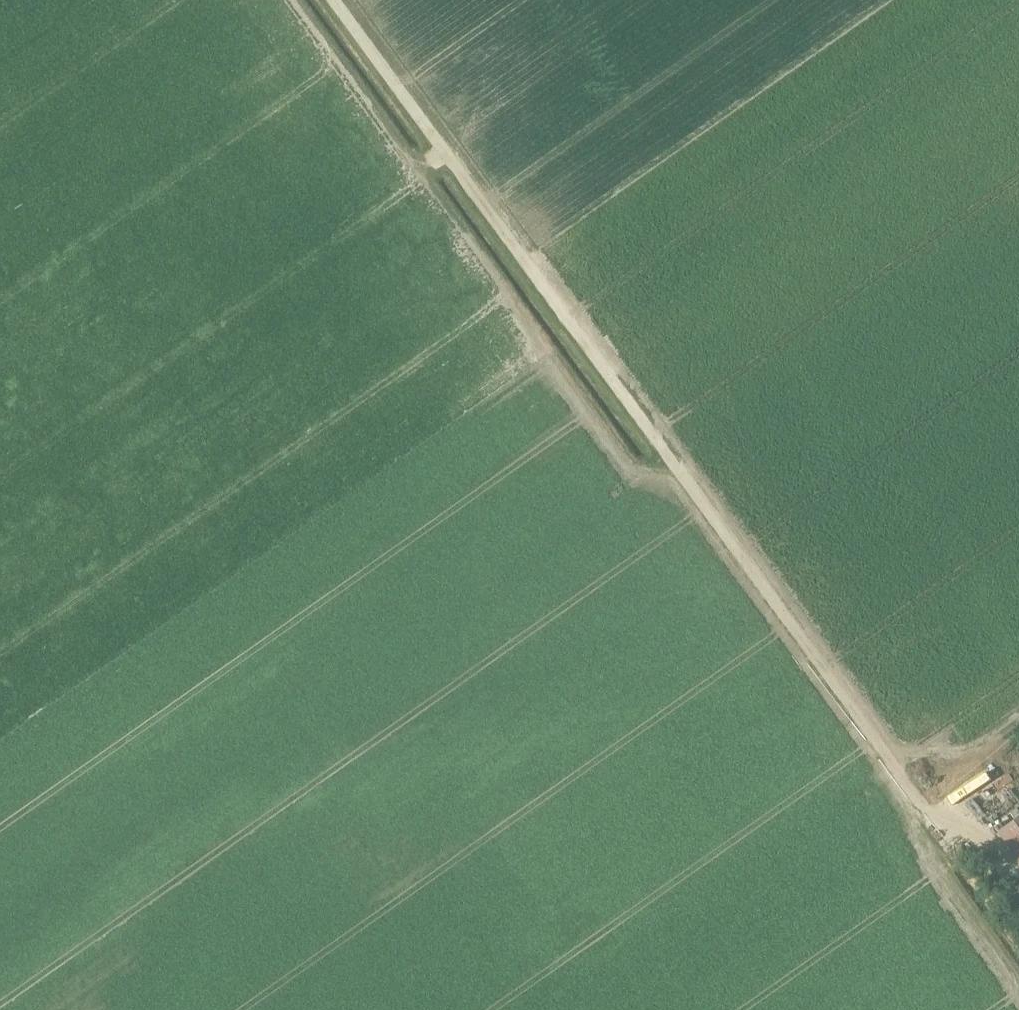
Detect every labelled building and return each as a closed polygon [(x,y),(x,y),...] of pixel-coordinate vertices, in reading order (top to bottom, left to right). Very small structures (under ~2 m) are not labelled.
[(999,833),(1018,861),(1018,818),(999,833)]
